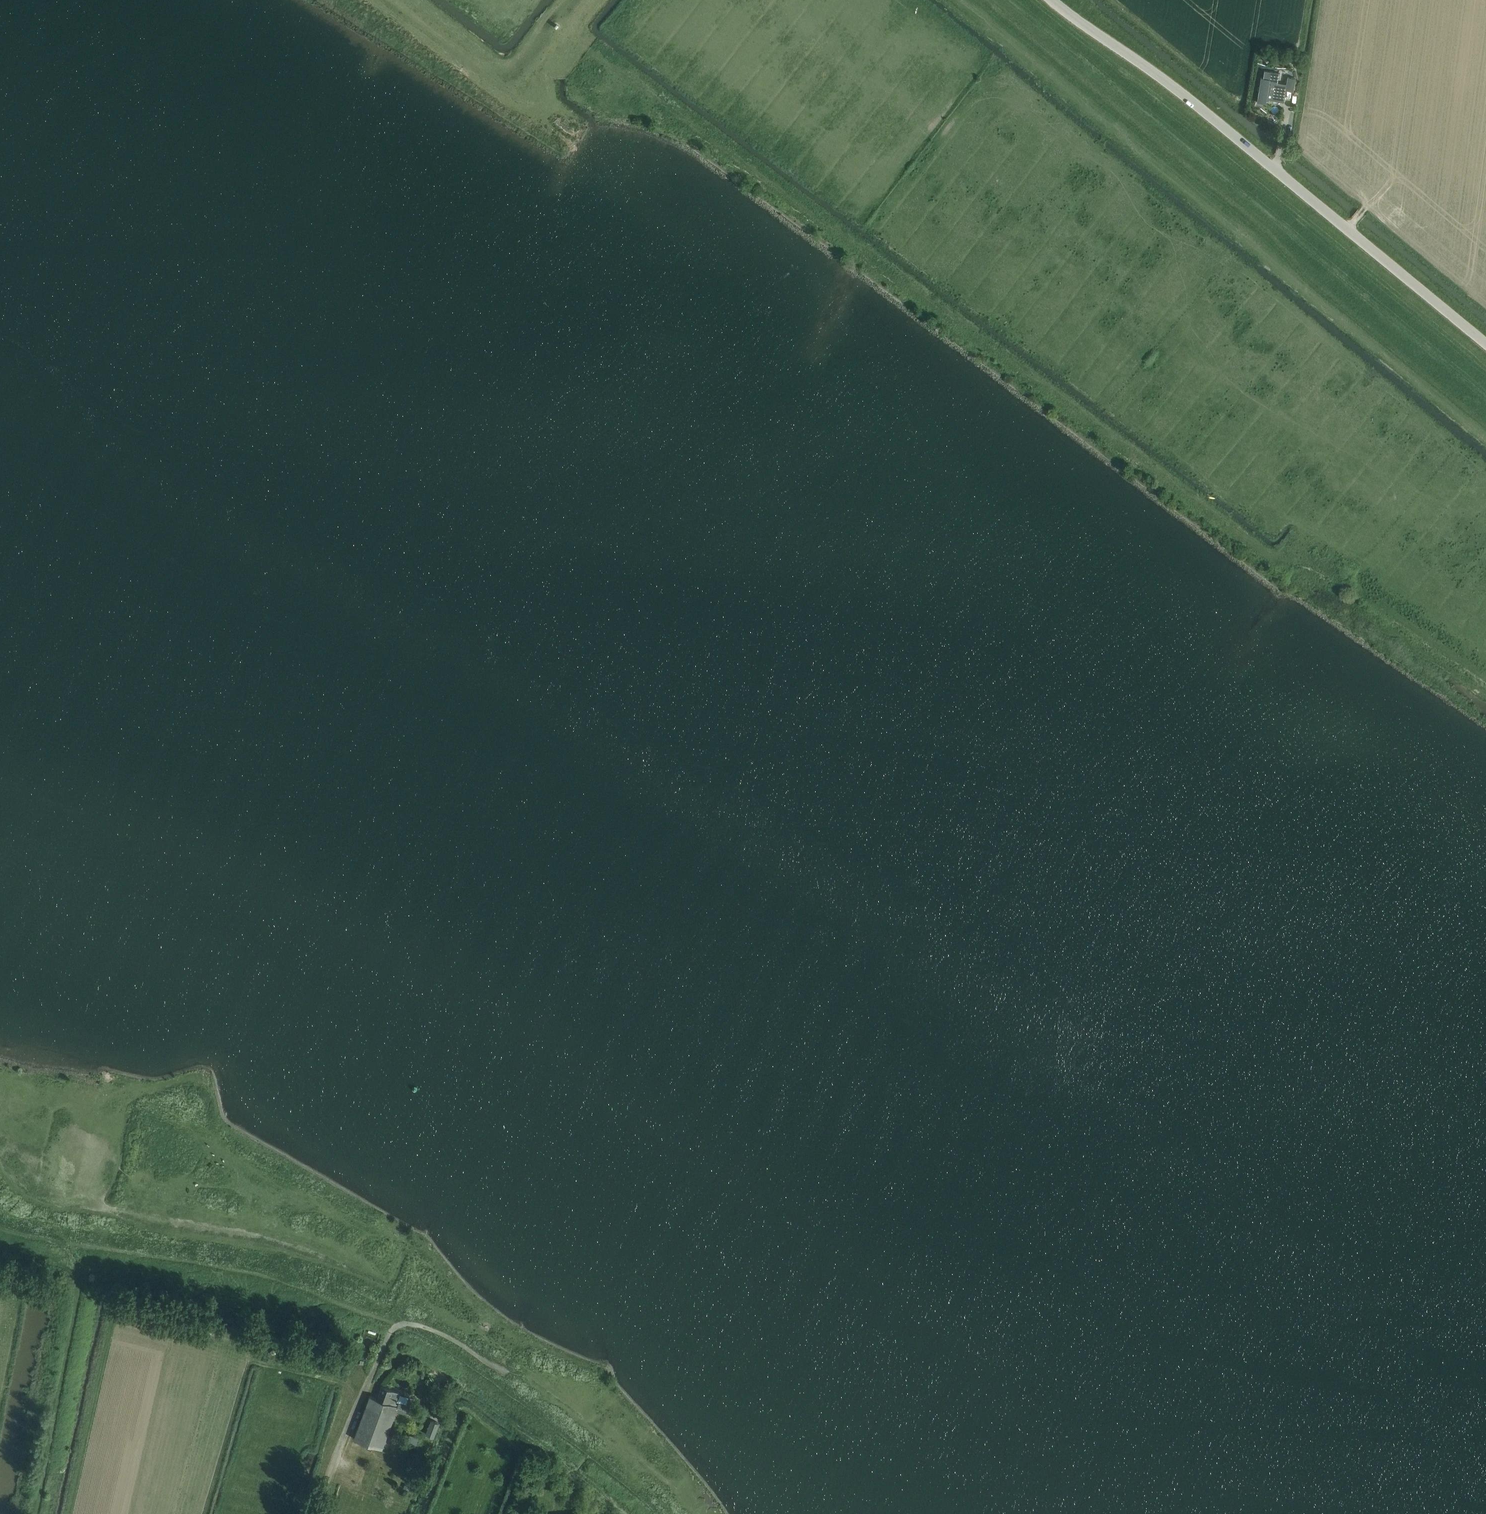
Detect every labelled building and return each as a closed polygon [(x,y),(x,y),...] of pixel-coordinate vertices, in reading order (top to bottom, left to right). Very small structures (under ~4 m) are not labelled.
[(1275,50),(1274,58),(1282,59),(1284,52),(1275,50)] [(1261,77),(1257,101),(1266,103),(1266,99),(1284,102),(1286,90),(1293,91),(1295,78),(1287,77),(1286,84),(1277,82),(1279,73),(1264,71),(1263,78),(1261,77)] [(369,1395),(353,1439),(383,1449),(397,1411),(406,1414),(410,1405),(399,1401),(397,1405),(395,1405),(400,1392),(381,1385),(377,1397),(377,1398),(369,1395)] [(431,1420),(425,1434),(435,1438),(440,1423),(439,1423),(431,1420)] [(411,1431),(407,1443),(415,1446),(419,1437),(420,1434),(411,1431)] [(552,1479),(559,1486),(564,1481),(556,1474),(552,1479)]
